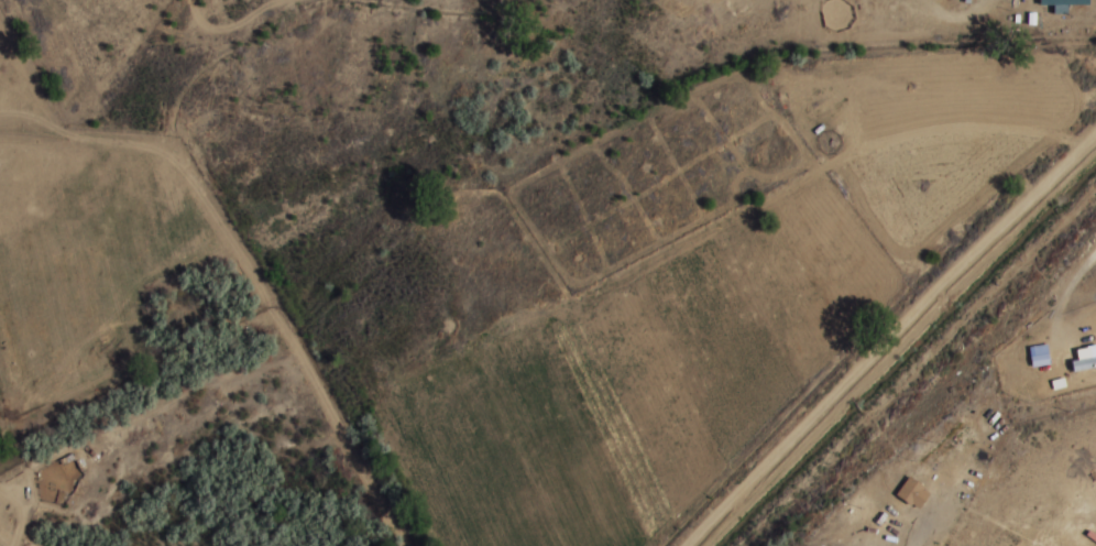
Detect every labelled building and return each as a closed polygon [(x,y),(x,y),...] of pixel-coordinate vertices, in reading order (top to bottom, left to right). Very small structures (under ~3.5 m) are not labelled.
[(1031,345),(1031,364),(1048,364),(1048,345),(1031,345)] [(1070,362),(1073,373),(1095,367),(1095,355),(1070,362)] [(80,469),(69,455),(59,462),(70,476),(80,469)] [(932,489),(906,476),(896,497),(921,510),(932,489)]
